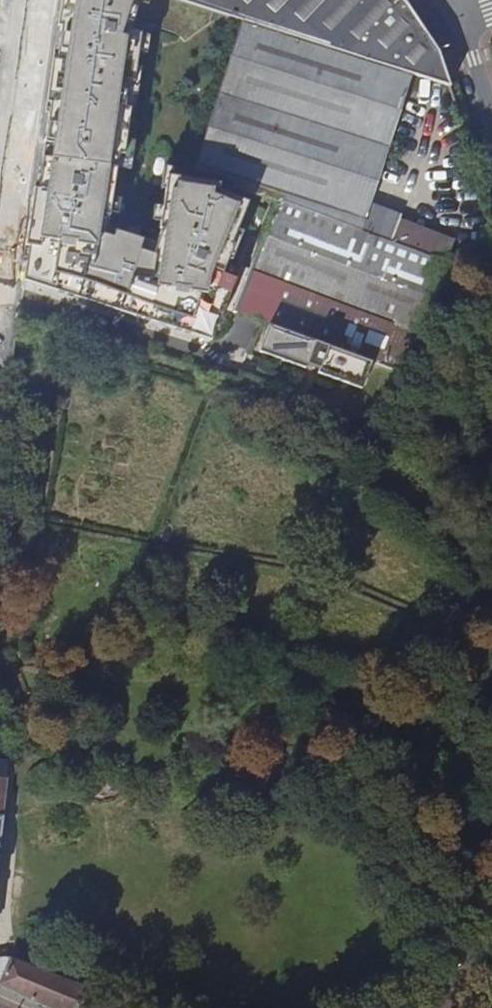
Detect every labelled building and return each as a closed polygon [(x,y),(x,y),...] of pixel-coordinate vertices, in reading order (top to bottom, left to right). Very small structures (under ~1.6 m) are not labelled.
[(118,167),(128,168),(132,139),(124,138),(129,108),(133,108),(139,63),(135,62),(137,52),(145,53),(148,33),(131,26),(133,19),(139,2),(145,4),(146,0),(65,0),(65,4),(40,157),(118,167)] [(227,16),(238,20),(410,74),(452,87),(454,85),(440,55),(406,4),(402,0),(176,0),(227,16)] [(361,228),(410,74),(238,20),(192,172),(221,178),(233,186),(279,202),(280,199),(361,228)] [(118,167),(40,157),(32,209),(20,280),(113,310),(134,246),(138,236),(109,226),(111,215),(115,216),(117,197),(114,197),(118,167)] [(218,183),(165,174),(156,226),(158,227),(149,252),(134,246),(113,310),(174,329),(210,341),(223,309),(236,278),(219,272),(225,259),(231,261),(242,232),(237,230),(248,204),(217,192),(218,183)] [(400,373),(417,334),(445,263),(361,228),(280,199),(279,202),(235,312),(267,324),(370,362),(400,373)] [(267,324),(257,351),(302,368),(304,363),(311,365),(318,368),(316,373),(361,389),(370,362),(267,324)] [(0,760),(0,834),(5,798),(8,761),(0,760)] [(46,1007),(94,1007),(103,996),(8,958),(7,959),(4,958),(0,958),(0,987),(46,1007)]
